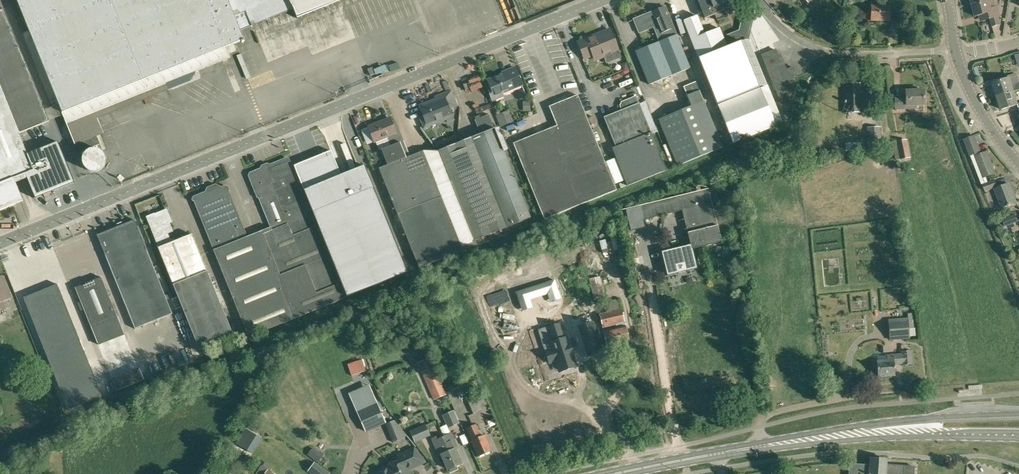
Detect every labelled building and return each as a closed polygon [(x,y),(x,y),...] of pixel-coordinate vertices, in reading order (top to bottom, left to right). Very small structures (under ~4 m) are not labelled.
[(63,113),(69,130),(169,90),(167,84),(230,58),(226,47),(242,41),(242,43),(245,42),(240,30),(244,29),(241,21),(248,19),(251,26),(293,9),(297,18),(342,0),(17,0),(63,113)] [(727,0),(697,0),(705,19),(715,14),(717,21),(726,17),(721,4),(728,1),(727,0)] [(999,17),(997,7),(996,7),(994,0),(992,0),(989,1),(972,5),(975,16),(978,16),(980,21),(990,19),(992,26),(1001,24),(999,17)] [(890,21),(890,5),(871,5),(871,21),(890,21)] [(661,41),(672,36),(671,33),(675,31),(665,6),(664,7),(657,10),(658,10),(658,12),(656,13),(657,14),(653,16),(652,12),(651,12),(634,19),(640,34),(640,33),(639,31),(656,25),(659,33),(658,34),(661,41)] [(16,204),(23,201),(15,182),(28,177),(29,180),(35,196),(43,193),(50,190),(73,181),(58,142),(28,154),(27,152),(26,152),(19,133),(49,121),(4,9),(0,10),(0,211),(16,204)] [(699,58),(714,95),(718,106),(759,89),(741,41),(727,47),(719,29),(705,34),(697,16),(684,21),(699,58)] [(602,33),(588,39),(578,43),(585,59),(592,56),(594,61),(604,58),(607,64),(621,58),(610,30),(602,33)] [(829,42),(835,39),(831,33),(826,36),(829,42)] [(676,35),(672,36),(661,41),(636,51),(649,84),(690,68),(676,35)] [(790,79),(797,76),(793,67),(786,70),(780,54),(778,55),(775,49),(762,55),(781,103),(790,99),(786,91),(794,88),(790,79)] [(525,93),(515,68),(507,71),(508,73),(488,81),(491,88),(488,89),(493,101),(504,97),(502,93),(522,86),(525,93)] [(1014,91),(1018,90),(1018,81),(1017,73),(1001,78),(1002,80),(993,82),(998,96),(1014,91)] [(699,90),(696,82),(683,87),(691,106),(658,119),(677,166),(722,148),(703,101),(699,90)] [(844,112),(862,112),(862,83),(844,83),(844,112)] [(782,124),(767,86),(759,89),(718,106),(733,144),(782,124)] [(916,104),(924,104),(924,90),(905,90),(906,99),(900,99),(900,98),(894,98),(895,109),(916,108),(916,104)] [(448,110),(457,106),(451,91),(435,97),(437,101),(430,104),(430,102),(420,106),(424,116),(420,117),(424,128),(446,119),(447,123),(452,121),(448,110)] [(1014,91),(998,96),(1002,109),(1018,104),(1014,91)] [(557,126),(514,144),(544,220),(616,191),(578,96),(549,107),(557,126)] [(666,171),(639,104),(636,96),(621,102),(619,106),(621,111),(604,118),(616,149),(616,158),(627,186),(666,171)] [(649,101),(644,103),(655,134),(661,132),(649,101)] [(141,123),(150,108),(145,105),(131,128),(135,130),(139,122),(141,123)] [(514,121),(509,110),(496,115),(500,127),(514,121)] [(475,240),(508,227),(530,218),(503,151),(508,149),(499,127),(494,129),(488,115),(475,120),(481,134),(439,151),(475,240)] [(391,146),(403,141),(398,129),(394,130),(390,118),(368,127),(375,142),(388,137),(391,146)] [(356,125),(336,133),(343,151),(351,148),(355,159),(368,154),(356,125)] [(880,143),(880,127),(867,127),(868,143),(880,143)] [(972,136),(964,139),(970,155),(980,151),(974,135),(972,136)] [(329,160),(326,154),(333,150),(326,137),(312,144),(322,163),(329,160)] [(910,157),(906,139),(892,142),(896,159),(910,157)] [(388,165),(378,169),(403,230),(419,269),(464,251),(423,151),(410,156),(406,148),(404,141),(403,141),(391,146),(381,150),(388,165)] [(90,173),(111,166),(103,142),(82,148),(90,173)] [(970,155),(981,185),(983,184),(989,182),(987,176),(995,172),(991,162),(987,152),(984,153),(981,154),(980,151),(970,155)] [(181,159),(183,166),(198,162),(196,155),(181,159)] [(284,291),(295,319),(347,298),(318,225),(316,226),(292,166),(289,161),(287,160),(270,166),(269,168),(270,169),(263,172),(263,171),(261,170),(253,173),(251,174),(250,176),(251,178),(271,230),(263,233),(280,276),(284,291)] [(364,165),(304,190),(318,225),(347,297),(408,273),(364,165)] [(989,182),(983,184),(985,191),(998,186),(995,179),(989,182)] [(1009,207),(1017,204),(1009,184),(995,189),(1002,208),(1008,205),(1009,207)] [(280,276),(263,233),(248,239),(228,187),(225,186),(216,190),(215,192),(209,195),(208,193),(206,192),(195,197),(193,199),(249,337),(295,319),(284,291),(280,276)] [(643,221),(682,211),(687,230),(688,229),(689,233),(687,233),(690,245),(661,252),(667,276),(697,269),(692,249),(722,242),(708,189),(639,206),(643,221)] [(158,249),(171,243),(168,235),(174,232),(170,223),(172,223),(167,210),(155,215),(155,213),(145,217),(155,240),(158,249)] [(1005,227),(1018,221),(1016,214),(1003,219),(1005,227)] [(135,329),(172,314),(134,221),(98,236),(135,329)] [(200,351),(234,337),(192,235),(171,243),(158,249),(200,351)] [(714,265),(709,270),(713,275),(718,270),(714,265)] [(10,297),(2,276),(0,277),(0,311),(4,309),(1,301),(10,297)] [(101,277),(75,288),(116,392),(142,381),(101,277)] [(58,284),(24,298),(68,410),(102,397),(58,284)] [(627,313),(604,318),(610,346),(633,341),(627,313)] [(907,319),(888,321),(889,340),(909,338),(907,319)] [(592,323),(579,327),(588,356),(601,352),(599,344),(602,343),(597,329),(594,330),(592,323)] [(552,350),(546,352),(549,363),(556,361),(559,370),(563,369),(563,371),(572,368),(572,366),(575,365),(572,355),(573,355),(570,344),(569,344),(566,337),(565,338),(560,325),(548,329),(552,342),(550,343),(552,350)] [(902,365),(912,364),(911,350),(901,351),(901,354),(887,355),(887,361),(877,362),(877,370),(870,370),(871,378),(895,375),(894,365),(902,364),(902,365)] [(434,400),(446,395),(430,358),(420,362),(424,371),(421,372),(434,400)] [(362,360),(347,364),(351,376),(365,372),(362,360)] [(457,383),(446,388),(447,392),(459,387),(457,383)] [(473,414),(488,407),(483,396),(468,402),(473,414)] [(366,431),(385,423),(377,404),(358,413),(366,431)] [(448,428),(460,423),(454,410),(442,415),(448,428)] [(407,436),(394,421),(386,425),(393,441),(393,443),(407,436)] [(430,436),(425,424),(410,431),(414,442),(430,436)] [(478,457),(491,450),(485,435),(481,437),(476,424),(466,429),(472,441),(471,441),(478,457)] [(461,464),(455,450),(459,448),(452,433),(440,438),(439,436),(431,439),(439,457),(442,456),(448,470),(461,464)] [(45,441),(48,452),(56,450),(53,439),(45,441)] [(239,450),(234,447),(228,457),(233,460),(239,450)] [(313,448),(307,455),(317,462),(323,455),(313,448)] [(374,473),(410,473),(409,470),(425,463),(414,448),(398,456),(400,460),(393,463),(386,466),(387,467),(374,473)] [(913,466),(886,464),(886,459),(870,457),(870,464),(849,463),(848,473),(912,473),(913,466)] [(313,473),(328,473),(329,473),(314,463),(308,471),(313,473)] [(269,470),(262,465),(256,473),(273,473),(268,471),(269,470)]
